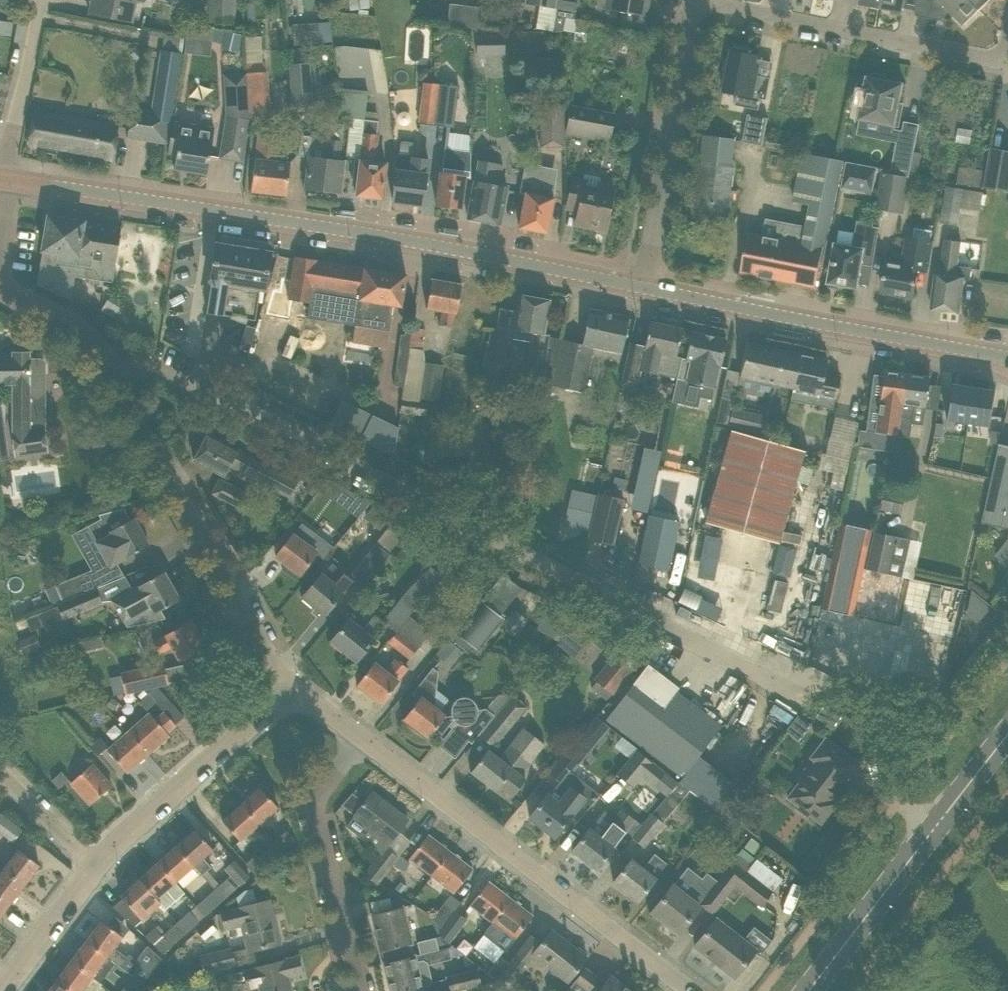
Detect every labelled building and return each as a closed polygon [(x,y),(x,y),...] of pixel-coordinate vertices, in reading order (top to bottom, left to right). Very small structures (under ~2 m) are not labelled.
[(93,14),(132,21),(136,0),(143,1),(144,0),(95,0),(93,14)] [(234,24),(236,0),(207,0),(206,22),(234,24)] [(349,10),(369,8),(368,0),(347,0),(349,10)] [(524,4),(554,9),(556,0),(524,0),(524,4)] [(551,31),(562,31),(564,18),(573,19),(576,2),(561,0),(556,0),(551,31)] [(603,9),(626,13),(646,16),(649,0),(604,0),(603,9)] [(881,8),(883,0),(860,0),(860,4),(881,8)] [(881,8),(902,13),(905,0),(883,0),(881,8)] [(915,15),(931,18),(932,14),(938,16),(947,7),(964,25),(980,10),(970,0),(918,0),(915,15)] [(980,10),(990,0),(970,0),(980,10)] [(444,25),(479,29),(482,7),(448,3),(444,25)] [(185,42),(211,45),(213,28),(187,25),(185,42)] [(219,49),(236,53),(241,35),(224,31),(219,49)] [(264,33),(246,34),(248,65),(266,64),(264,33)] [(503,35),(476,35),(476,54),(503,54),(503,35)] [(135,48),(129,54),(135,60),(141,54),(135,48)] [(770,80),(757,78),(758,71),(755,70),(758,58),(747,56),(747,53),(734,50),(734,53),(731,53),(729,63),(726,63),(723,76),(726,76),(723,94),(737,97),(735,105),(759,109),(760,101),(766,102),(770,80)] [(130,115),(126,137),(148,140),(167,143),(179,65),(180,54),(160,51),(150,110),(131,107),(130,115)] [(533,57),(534,73),(558,72),(557,57),(533,57)] [(288,64),(291,107),(312,106),(309,62),(288,64)] [(269,120),(267,71),(246,72),(249,120),(269,120)] [(249,120),(246,72),(222,74),(225,116),(218,159),(242,162),(249,120)] [(859,119),(882,123),(879,138),(892,141),(895,125),(899,126),(903,104),(899,103),(903,84),(887,81),(886,75),(874,73),(870,79),(867,78),(867,79),(864,96),(863,102),(859,102),(856,117),(860,117),(859,119)] [(852,76),(849,93),(864,96),(867,79),(852,76)] [(417,123),(435,125),(441,84),(438,84),(438,85),(422,83),(417,123)] [(441,84),(435,125),(452,127),(458,86),(441,84)] [(539,104),(539,148),(564,148),(564,103),(539,104)] [(570,105),(564,134),(594,139),(594,136),(609,139),(614,113),(570,105)] [(28,144),(111,159),(118,124),(34,110),(28,144)] [(762,145),(768,118),(748,114),(743,141),(762,145)] [(375,162),(378,135),(377,134),(378,121),(364,119),(359,160),(354,160),(352,178),(357,179),(355,196),(381,199),(385,163),(375,162)] [(174,168),(207,174),(214,127),(172,120),(167,153),(176,154),(174,168)] [(731,160),(733,140),(705,134),(695,214),(729,218),(731,198),(736,161),(731,160)] [(339,159),(341,140),(311,137),(309,156),(305,190),(338,194),(341,174),(344,175),(345,160),(339,159)] [(257,138),(253,171),(251,191),(286,195),(290,162),(277,160),(279,141),(257,138)] [(897,142),(891,171),(894,172),(910,176),(915,145),(897,142)] [(1007,191),(1007,150),(990,147),(983,187),(1007,191)] [(438,185),(436,205),(460,208),(463,188),(464,176),(471,177),(470,151),(445,148),(443,158),(442,172),(440,171),(438,185)] [(395,172),(394,179),(392,199),(423,203),(426,175),(428,160),(413,158),(411,154),(398,153),(395,156),(395,172)] [(808,204),(804,225),(775,220),(772,236),(749,232),(741,272),(816,286),(823,250),(825,250),(842,160),(803,153),(794,202),(808,204)] [(471,198),(467,217),(499,223),(508,179),(499,177),(502,164),(476,160),(471,198)] [(525,194),(522,208),(519,227),(547,233),(553,197),(552,197),(555,183),(542,181),(539,194),(535,194),(540,165),(524,161),(518,193),(525,194)] [(841,188),(855,191),(857,182),(874,186),(878,167),(846,161),(841,188)] [(894,172),(891,171),(891,173),(883,172),(877,207),(903,212),(910,176),(894,172)] [(578,210),(575,224),(604,230),(613,186),(600,184),(601,178),(584,174),(583,179),(572,176),(566,208),(578,210)] [(939,222),(957,225),(960,208),(980,211),(983,191),(945,186),(939,222)] [(37,283),(56,293),(71,299),(74,276),(112,282),(121,228),(48,216),(37,283)] [(882,291),(914,296),(918,269),(927,270),(933,240),(931,240),(933,230),(914,227),(913,237),(905,236),(900,263),(887,261),(882,291)] [(829,282),(844,284),(845,281),(858,283),(862,256),(873,258),(878,232),(864,230),(860,247),(836,243),(829,282)] [(931,308),(960,311),(964,279),(970,280),(972,268),(958,266),(961,242),(944,239),(938,274),(936,274),(931,308)] [(264,289),(270,252),(216,244),(210,281),(211,281),(209,295),(206,312),(211,313),(255,320),(260,289),(264,289)] [(274,290),(266,315),(285,318),(288,299),(308,303),(306,318),(387,331),(391,306),(401,307),(403,294),(406,274),(363,268),(295,257),(292,276),(291,281),(282,279),(280,291),(274,290)] [(437,325),(452,327),(454,314),(456,314),(461,284),(431,279),(426,309),(440,311),(437,325)] [(514,325),(512,338),(529,341),(525,362),(544,365),(549,334),(543,333),(546,320),(549,300),(519,295),(517,311),(514,325)] [(107,298),(100,310),(101,310),(112,316),(118,305),(107,298)] [(551,385),(584,392),(593,349),(621,354),(628,317),(589,309),(582,343),(561,339),(551,385)] [(620,385),(636,387),(639,371),(656,374),(660,354),(675,358),(682,329),(650,322),(645,345),(629,342),(620,385)] [(246,326),(239,348),(249,350),(255,328),(246,326)] [(393,385),(404,386),(410,348),(413,328),(412,328),(412,327),(405,326),(403,334),(400,334),(393,385)] [(410,348),(404,386),(402,398),(401,397),(399,412),(425,415),(427,402),(419,401),(420,398),(437,401),(443,365),(423,362),(422,350),(424,329),(413,328),(410,348)] [(685,382),(714,388),(719,367),(720,367),(726,339),(691,331),(685,358),(681,357),(676,378),(686,380),(685,382)] [(482,373),(501,376),(508,337),(493,334),(489,333),(482,373)] [(740,377),(793,388),(800,355),(747,343),(740,377)] [(12,384),(13,432),(12,432),(15,456),(47,452),(43,427),(29,429),(29,396),(44,396),(44,359),(29,359),(29,352),(12,352),(12,356),(0,356),(0,384),(12,384)] [(800,355),(793,388),(791,400),(833,409),(840,376),(824,373),(827,360),(800,355)] [(860,430),(856,446),(891,451),(895,435),(898,435),(905,374),(883,371),(882,376),(874,375),(866,431),(860,430)] [(905,374),(898,435),(909,436),(913,405),(923,406),(924,407),(928,377),(928,376),(927,376),(927,377),(905,374)] [(953,384),(948,420),(970,423),(975,387),(953,384)] [(975,387),(970,423),(992,426),(997,390),(975,387)] [(329,423),(361,439),(394,455),(398,427),(341,399),(329,423)] [(729,425),(765,432),(769,417),(733,409),(729,425)] [(933,435),(941,436),(943,424),(935,423),(933,435)] [(705,522),(778,543),(804,450),(731,430),(705,522)] [(998,444),(1000,431),(992,430),(991,443),(998,444)] [(224,476),(230,466),(289,497),(297,480),(207,433),(193,460),(224,476)] [(1007,528),(1007,445),(1000,443),(982,522),(1007,528)] [(644,449),(637,477),(654,481),(660,453),(644,449)] [(212,493),(243,510),(251,495),(219,479),(212,493)] [(588,540),(612,545),(623,499),(599,493),(588,540)] [(575,495),(567,527),(584,531),(591,499),(575,495)] [(298,513),(338,543),(344,534),(320,515),(324,509),(309,498),(298,513)] [(364,518),(378,530),(388,518),(373,506),(364,518)] [(100,519),(87,526),(96,542),(109,566),(123,559),(123,558),(124,557),(125,558),(148,544),(133,517),(129,520),(122,508),(98,515),(100,519)] [(647,515),(638,564),(669,570),(679,521),(647,515)] [(352,580),(360,587),(407,529),(392,520),(374,542),(375,543),(347,576),(342,572),(334,582),(322,573),(302,596),(324,614),(343,591),(352,580)] [(292,534),(275,556),(286,564),(282,569),(294,578),(298,573),(299,574),(315,553),(323,559),(333,546),(301,522),(292,534)] [(840,523),(822,609),(852,615),(870,529),(840,523)] [(889,560),(894,536),(874,532),(865,569),(901,577),(904,563),(889,560)] [(778,545),(774,561),(790,565),(795,549),(778,545)] [(396,632),(410,616),(408,615),(422,598),(423,598),(441,576),(429,566),(409,586),(382,620),(373,614),(362,628),(350,618),(330,641),(355,662),(374,638),(385,624),(395,631),(396,632)] [(54,584),(61,601),(95,588),(88,570),(54,584)] [(161,610),(179,600),(163,572),(111,601),(123,623),(123,622),(126,627),(165,618),(161,610)] [(95,588),(61,601),(56,604),(62,619),(102,603),(95,588)] [(770,595),(767,610),(780,613),(783,599),(770,595)] [(451,640),(473,657),(504,619),(482,601),(451,640)] [(430,632),(410,616),(396,632),(395,631),(386,642),(408,659),(430,632)] [(170,648),(178,662),(205,648),(191,620),(153,641),(158,654),(170,648)] [(573,659),(591,637),(574,622),(556,644),(573,659)] [(18,641),(23,654),(40,648),(35,635),(18,641)] [(73,643),(75,653),(102,646),(100,636),(73,643)] [(594,680),(611,694),(637,662),(620,648),(594,680)] [(356,684),(381,703),(408,669),(394,658),(385,670),(374,661),(356,684)] [(142,689),(156,686),(167,683),(163,662),(119,672),(124,693),(142,689)] [(451,714),(444,716),(445,714),(439,710),(449,699),(435,689),(437,672),(432,667),(412,694),(418,699),(402,719),(427,738),(433,730),(440,736),(448,725),(471,743),(493,714),(485,708),(477,710),(476,708),(476,706),(475,704),(474,702),(472,701),(471,699),(469,698),(467,698),(465,697),(463,697),(461,697),(459,698),(457,699),(455,700),(454,701),(453,703),(451,704),(451,706),(450,708),(450,710),(450,712),(451,714)] [(644,668),(605,719),(605,720),(610,724),(681,778),(721,726),(644,668)] [(155,702),(164,712),(174,725),(183,717),(156,686),(142,689),(147,695),(139,702),(146,710),(155,702)] [(479,735),(494,746),(527,706),(512,694),(479,735)] [(823,707),(815,717),(834,731),(844,717),(823,707)] [(148,711),(127,730),(148,754),(169,735),(166,732),(174,725),(164,712),(155,720),(148,711)] [(488,749),(470,772),(496,791),(499,787),(512,796),(526,778),(520,774),(531,760),(544,744),(521,727),(509,743),(499,757),(498,756),(488,749)] [(148,754),(127,730),(105,749),(127,772),(148,754)] [(89,746),(96,754),(107,745),(99,737),(89,746)] [(807,817),(809,814),(820,823),(835,803),(830,800),(858,764),(825,739),(811,758),(815,761),(809,769),(806,767),(798,778),(801,780),(787,798),(798,806),(796,809),(807,817)] [(541,801),(529,817),(554,836),(567,821),(583,799),(589,804),(598,793),(579,779),(571,773),(586,754),(572,743),(547,773),(557,782),(548,794),(548,793),(541,801)] [(637,750),(617,775),(634,789),(643,778),(654,786),(665,773),(654,764),(637,750)] [(70,782),(90,805),(111,785),(92,763),(70,782)] [(708,765),(688,790),(720,814),(740,788),(708,765)] [(52,780),(58,788),(68,779),(61,772),(52,780)] [(677,781),(653,811),(651,813),(650,812),(644,819),(647,821),(634,837),(631,836),(630,837),(643,848),(663,823),(662,822),(688,790),(677,781)] [(260,787),(241,804),(258,823),(277,807),(260,787)] [(372,792),(345,826),(359,837),(367,826),(389,843),(407,819),(372,792)] [(258,823),(241,804),(222,821),(239,840),(258,823)] [(584,834),(572,850),(597,869),(609,853),(614,847),(613,846),(624,832),(634,820),(622,810),(602,836),(590,827),(584,834)] [(12,841),(20,829),(0,814),(0,832),(12,841)] [(195,829),(176,846),(194,866),(193,866),(201,875),(210,867),(202,858),(212,849),(195,829)] [(287,830),(274,841),(283,851),(295,840),(287,830)] [(408,859),(430,876),(450,852),(427,834),(408,859)] [(283,851),(274,841),(255,859),(252,856),(244,863),(255,875),(283,851)] [(176,846),(157,862),(175,882),(193,866),(194,866),(176,846)] [(376,884),(397,857),(385,847),(364,874),(376,884)] [(3,869),(23,886),(39,865),(18,849),(3,869)] [(450,852),(430,876),(453,894),(472,869),(450,852)] [(613,882),(638,901),(667,864),(653,854),(642,867),(631,859),(613,882)] [(394,863),(403,870),(409,863),(400,855),(394,863)] [(737,884),(746,872),(745,871),(750,865),(736,855),(716,880),(707,873),(702,878),(687,867),(651,912),(678,933),(699,906),(711,916),(736,884),(737,884)] [(229,876),(214,889),(223,899),(249,876),(234,859),(222,868),(229,876)] [(157,862),(139,878),(161,903),(160,903),(165,909),(183,894),(173,884),(175,882),(157,862)] [(8,905),(23,886),(3,869),(0,867),(0,899),(8,905)] [(771,892),(746,872),(737,884),(762,904),(771,892)] [(134,926),(160,903),(161,903),(139,878),(137,880),(136,878),(127,885),(129,887),(120,895),(122,898),(112,907),(134,926)] [(468,906),(491,923),(510,898),(488,881),(468,906)] [(214,889),(195,905),(205,916),(223,899),(214,889)] [(444,902),(454,910),(460,902),(450,894),(444,902)] [(373,911),(394,908),(392,896),(371,899),(373,911)] [(533,916),(510,898),(491,923),(483,934),(505,951),(533,916)] [(8,905),(0,899),(0,916),(8,905)] [(219,913),(223,930),(239,926),(246,952),(279,943),(269,900),(219,913)] [(195,905),(177,921),(187,932),(205,916),(195,905)] [(383,950),(385,962),(386,963),(411,956),(408,944),(411,943),(402,907),(372,914),(381,951),(383,950)] [(437,933),(449,942),(467,919),(455,910),(437,933)] [(695,946),(734,977),(755,950),(716,919),(695,946)] [(101,920),(86,940),(107,956),(106,957),(114,962),(119,966),(126,957),(113,948),(122,936),(101,920)] [(187,932),(177,921),(162,935),(154,927),(143,935),(162,953),(187,932)] [(586,957),(586,952),(579,947),(575,949),(551,930),(541,943),(531,935),(519,951),(510,963),(496,981),(507,990),(533,958),(566,983),(586,957)] [(417,941),(420,954),(438,950),(435,937),(417,941)] [(71,960),(92,976),(100,982),(114,962),(106,957),(107,956),(86,940),(71,960)] [(198,955),(203,973),(234,965),(231,951),(230,947),(198,955)] [(448,947),(438,950),(441,961),(451,958),(448,947)] [(151,949),(131,975),(142,983),(161,960),(151,949)] [(385,962),(384,962),(390,990),(408,990),(422,988),(421,986),(429,984),(431,981),(427,963),(423,960),(416,962),(414,955),(411,956),(386,963),(385,962)] [(486,973),(496,981),(510,963),(500,955),(486,973)] [(234,973),(236,980),(243,978),(246,990),(256,988),(257,990),(291,990),(287,976),(299,973),(295,958),(284,961),(284,960),(234,973)] [(71,990),(80,990),(92,976),(71,960),(56,980),(71,990)] [(450,990),(456,990),(481,985),(477,968),(446,976),(450,990)] [(610,976),(604,983),(584,968),(567,990),(630,990),(610,976)] [(131,975),(120,989),(123,990),(136,990),(142,983),(131,975)] [(56,980),(48,990),(71,990),(56,980)]
